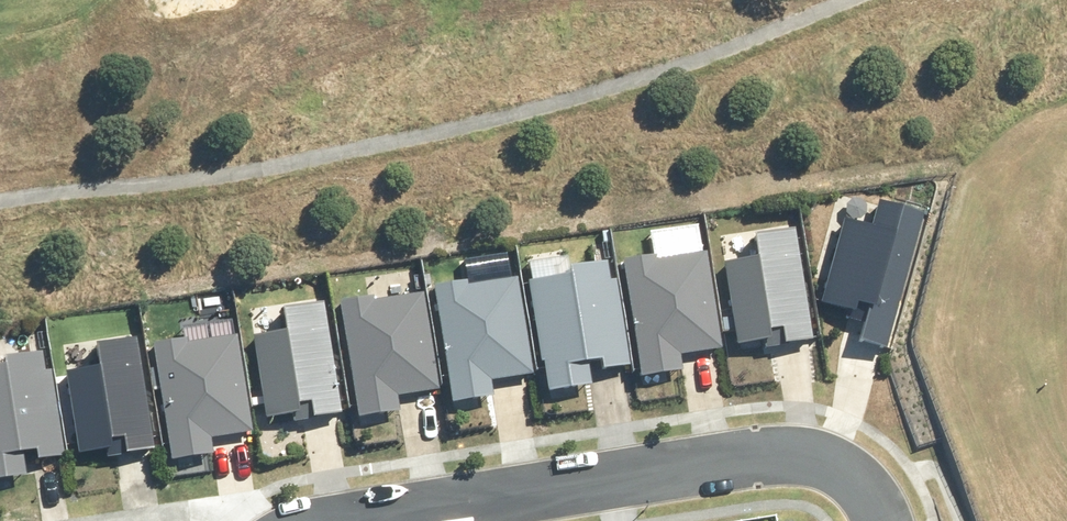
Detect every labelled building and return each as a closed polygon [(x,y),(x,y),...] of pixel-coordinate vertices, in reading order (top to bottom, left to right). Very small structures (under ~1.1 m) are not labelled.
[(816,305),(855,323),(853,339),(891,345),(919,194),(880,187),(876,212),(852,204),(816,305)] [(757,246),(760,269),(727,274),(741,358),(775,353),(776,358),(822,351),(804,239),(757,246)] [(647,371),(650,371),(653,387),(695,380),(693,364),(732,358),(715,252),(630,265),(647,371)] [(593,402),(590,386),(638,378),(623,282),(536,295),(551,392),(554,391),(557,407),(593,402)] [(426,288),(352,300),(373,423),(401,418),(399,406),(445,398),(426,288)] [(500,435),(498,419),(545,412),(530,315),(443,329),(458,426),(462,425),(464,441),(500,435)] [(310,335),(312,351),(264,358),(278,455),(366,442),(352,345),(348,346),(346,330),(310,335)] [(220,488),(218,472),(266,465),(250,368),(163,381),(178,478),(182,478),(184,494),(220,488)] [(111,379),(114,395),(66,402),(80,499),(167,487),(153,390),(150,390),(148,374),(111,379)] [(24,510),(71,503),(56,406),(0,415),(0,520),(26,520),(24,510)]
